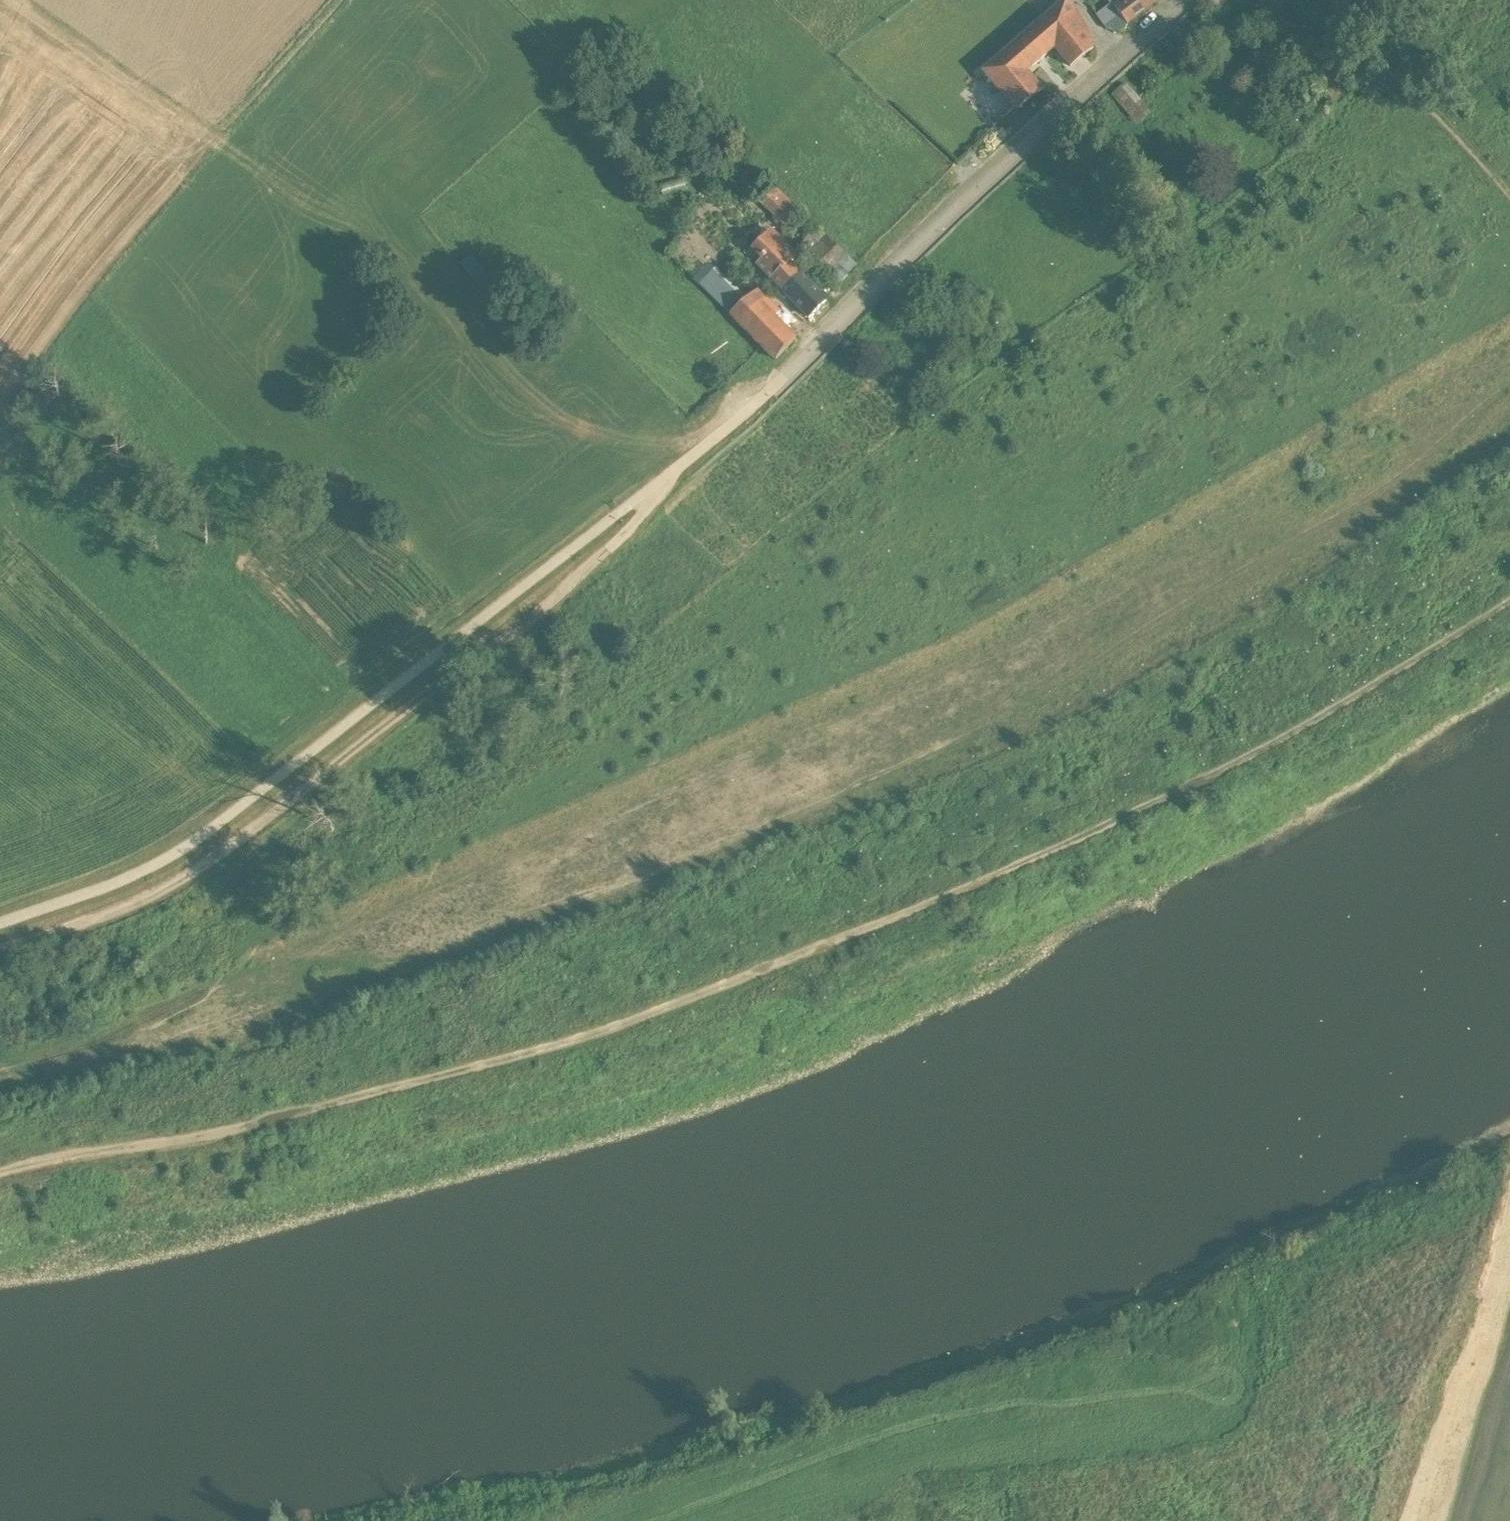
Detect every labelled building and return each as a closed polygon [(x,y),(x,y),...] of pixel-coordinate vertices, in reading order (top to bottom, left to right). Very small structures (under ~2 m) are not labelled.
[(1111,9),(1126,29),(1154,8),(1148,0),(1123,0),(1111,9)] [(1069,72),(1092,53),(1066,5),(983,77),(1015,115),(1040,95),(1025,78),(1054,52),(1069,72)] [(1113,97),(1137,129),(1151,119),(1128,87),(1113,97)] [(756,205),(777,225),(792,209),(771,189),(756,205)] [(855,270),(819,232),(800,254),(836,289),(855,270)] [(756,271),(808,323),(825,306),(791,266),(796,260),(773,235),(770,235),(750,253),(761,265),(756,271)] [(761,265),(750,253),(743,259),(755,272),(756,271),(761,265)] [(699,288),(775,365),(795,343),(761,306),(764,303),(757,295),(745,306),(713,274),(699,288)]
